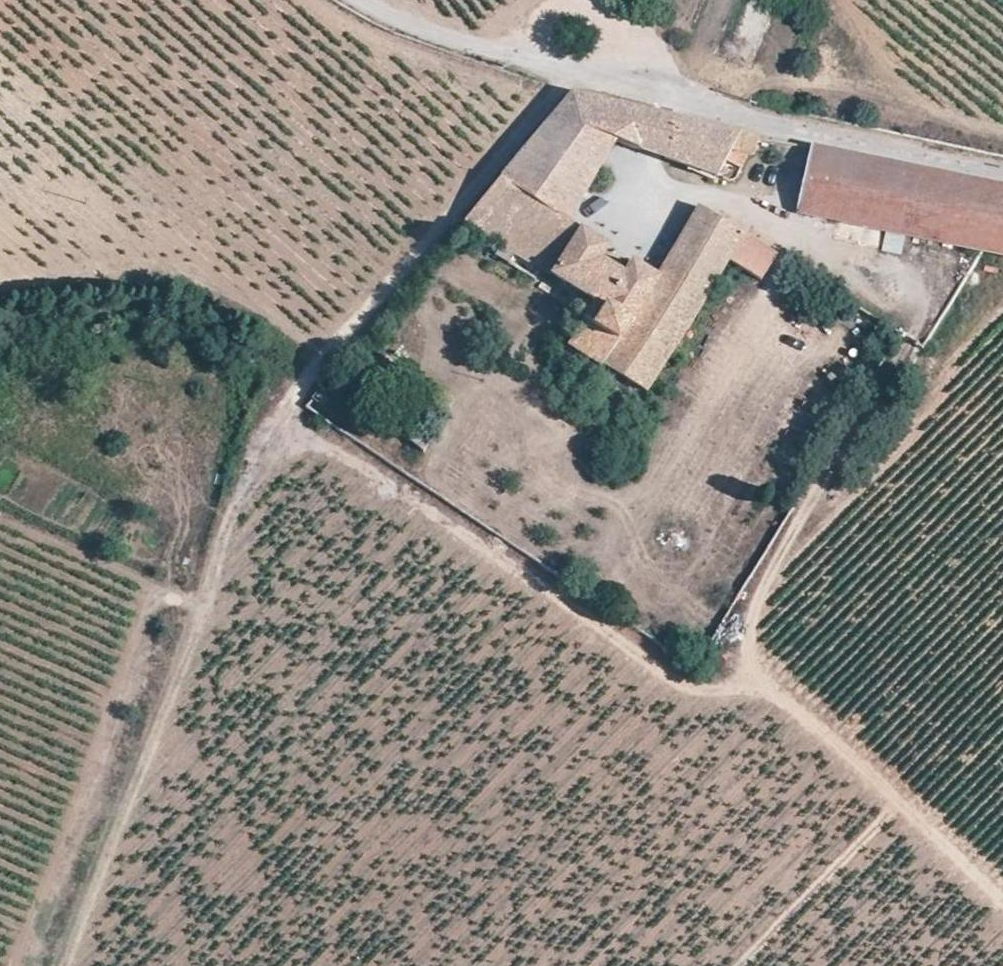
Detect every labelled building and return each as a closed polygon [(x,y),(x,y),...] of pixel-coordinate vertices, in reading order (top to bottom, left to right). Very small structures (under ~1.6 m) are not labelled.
[(524,41),(534,32),(525,22),(515,30),(524,41)] [(552,115),(619,137),(717,174),(725,161),(742,167),(760,132),(576,88),(552,115)] [(599,171),(619,137),(552,115),(537,132),(599,171)] [(599,171),(537,132),(463,223),(501,245),(494,252),(509,261),(514,253),(605,303),(568,343),(649,390),(685,334),(730,259),(762,279),(778,253),(700,203),(659,269),(633,257),(625,267),(606,255),(613,242),(571,218),(599,171)] [(1002,254),(1002,184),(812,144),(798,211),(1002,254)] [(882,252),(902,254),(904,235),(884,234),(882,252)] [(314,400),(321,406),(334,392),(326,385),(314,400)] [(423,455),(432,442),(411,425),(401,436),(423,455)]
